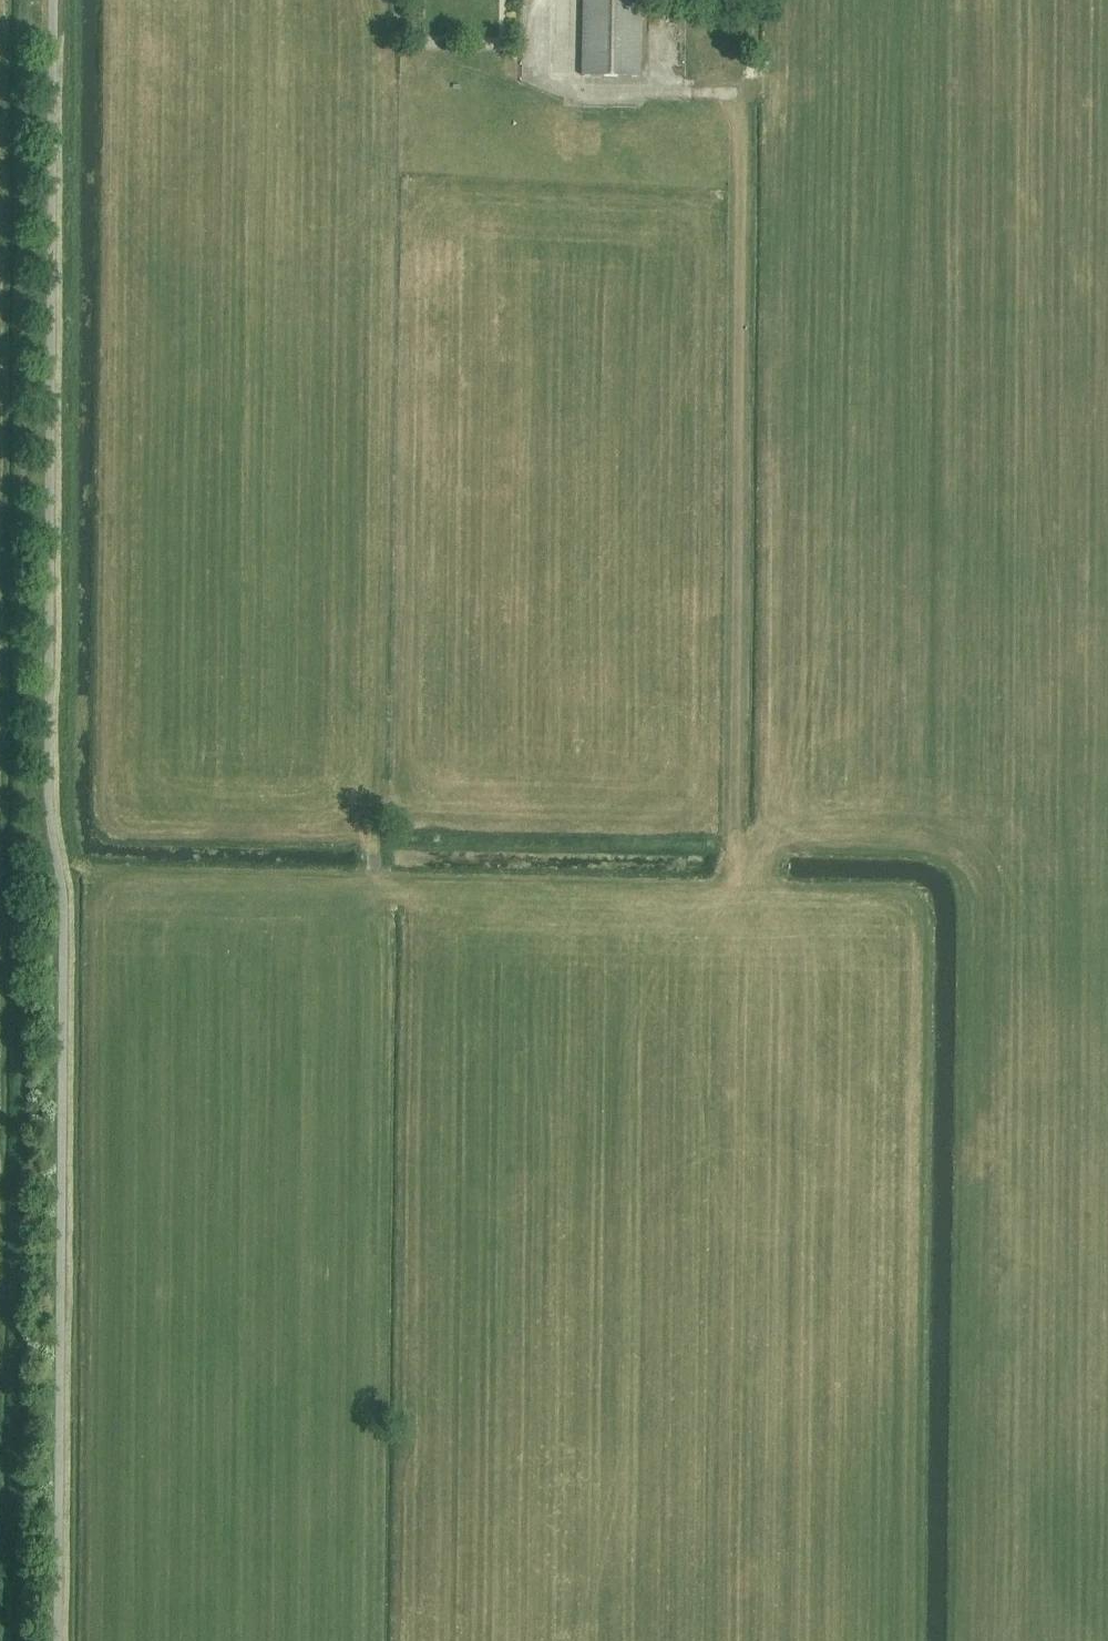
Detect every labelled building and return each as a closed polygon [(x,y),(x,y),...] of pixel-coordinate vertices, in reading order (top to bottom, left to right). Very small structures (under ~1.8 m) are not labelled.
[(641,0),(582,0),(581,77),(640,78),(641,0)] [(672,33),(671,15),(657,16),(658,34),(672,33)]
